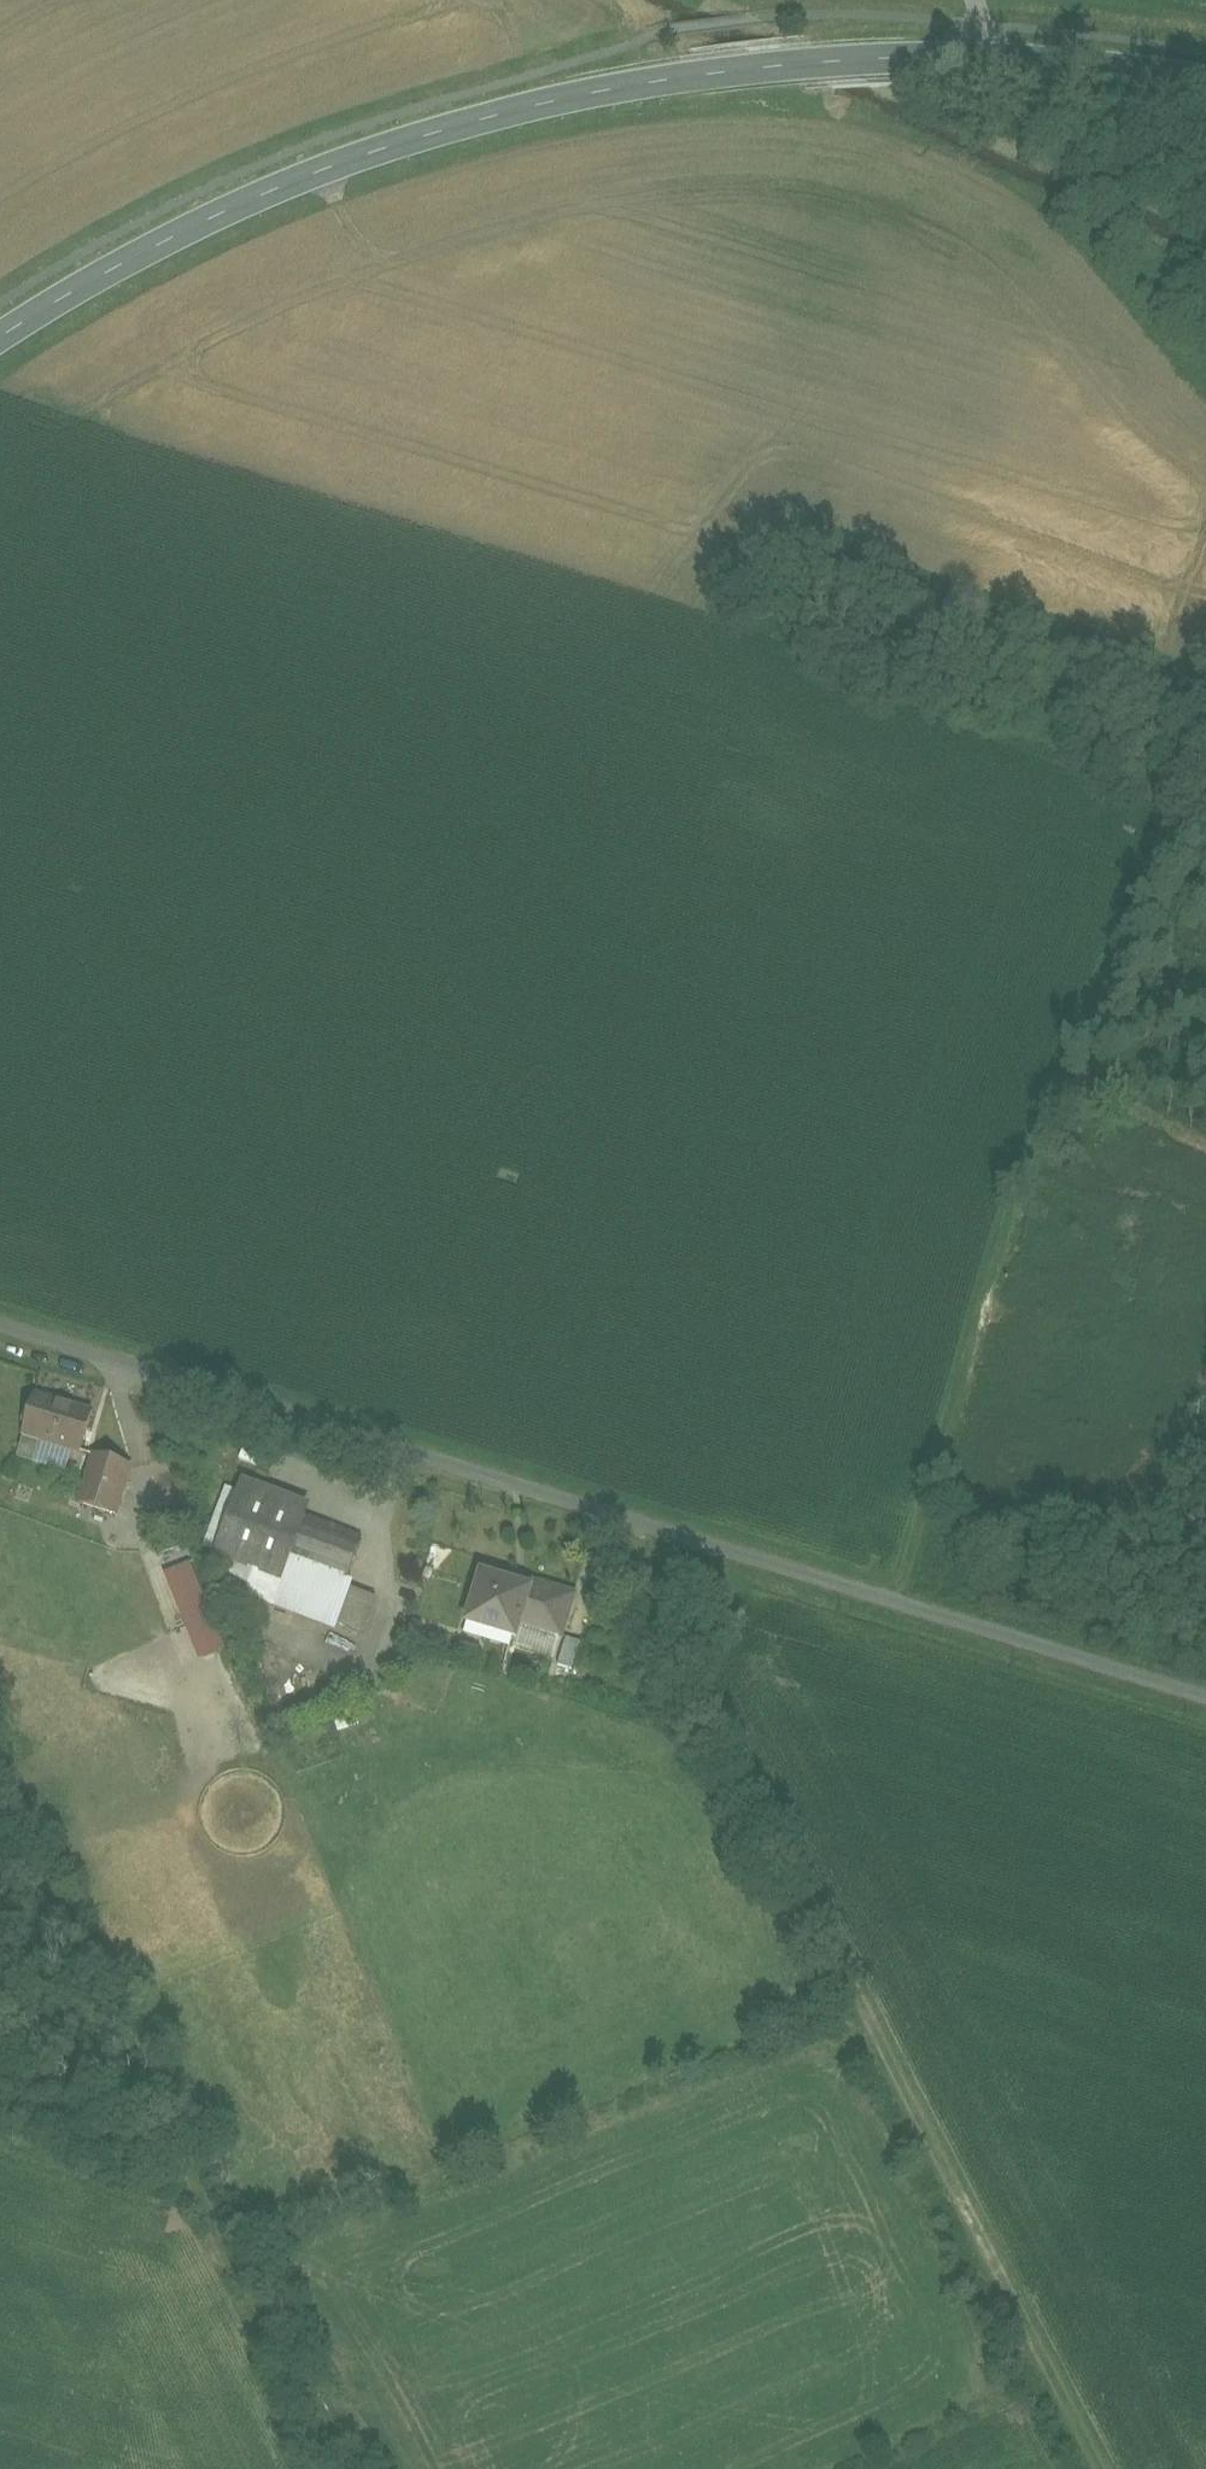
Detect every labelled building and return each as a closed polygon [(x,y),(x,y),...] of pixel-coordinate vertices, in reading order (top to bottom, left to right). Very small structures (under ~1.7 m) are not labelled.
[(95,1412),(39,1395),(28,1433),(83,1450),(95,1412)] [(135,1465),(97,1453),(81,1502),(119,1514),(135,1465)] [(312,1500),(244,1477),(216,1558),(232,1563),(284,1581),(295,1550),(356,1571),(369,1533),(308,1512),(312,1500)] [(276,1605),(338,1627),(352,1588),(357,1572),(356,1571),(295,1550),(284,1581),(276,1603),(276,1605)] [(232,1563),(224,1586),(276,1603),(284,1581),(232,1563)] [(194,1564),(171,1573),(203,1656),(227,1647),(194,1564)] [(537,1585),(483,1570),(467,1626),(520,1642),(525,1626),(537,1585)] [(568,1639),(582,1590),(539,1578),(537,1585),(525,1626),(568,1639)] [(367,1637),(380,1598),(352,1588),(338,1627),(367,1637)] [(560,1665),(575,1669),(583,1644),(568,1639),(560,1665)]
